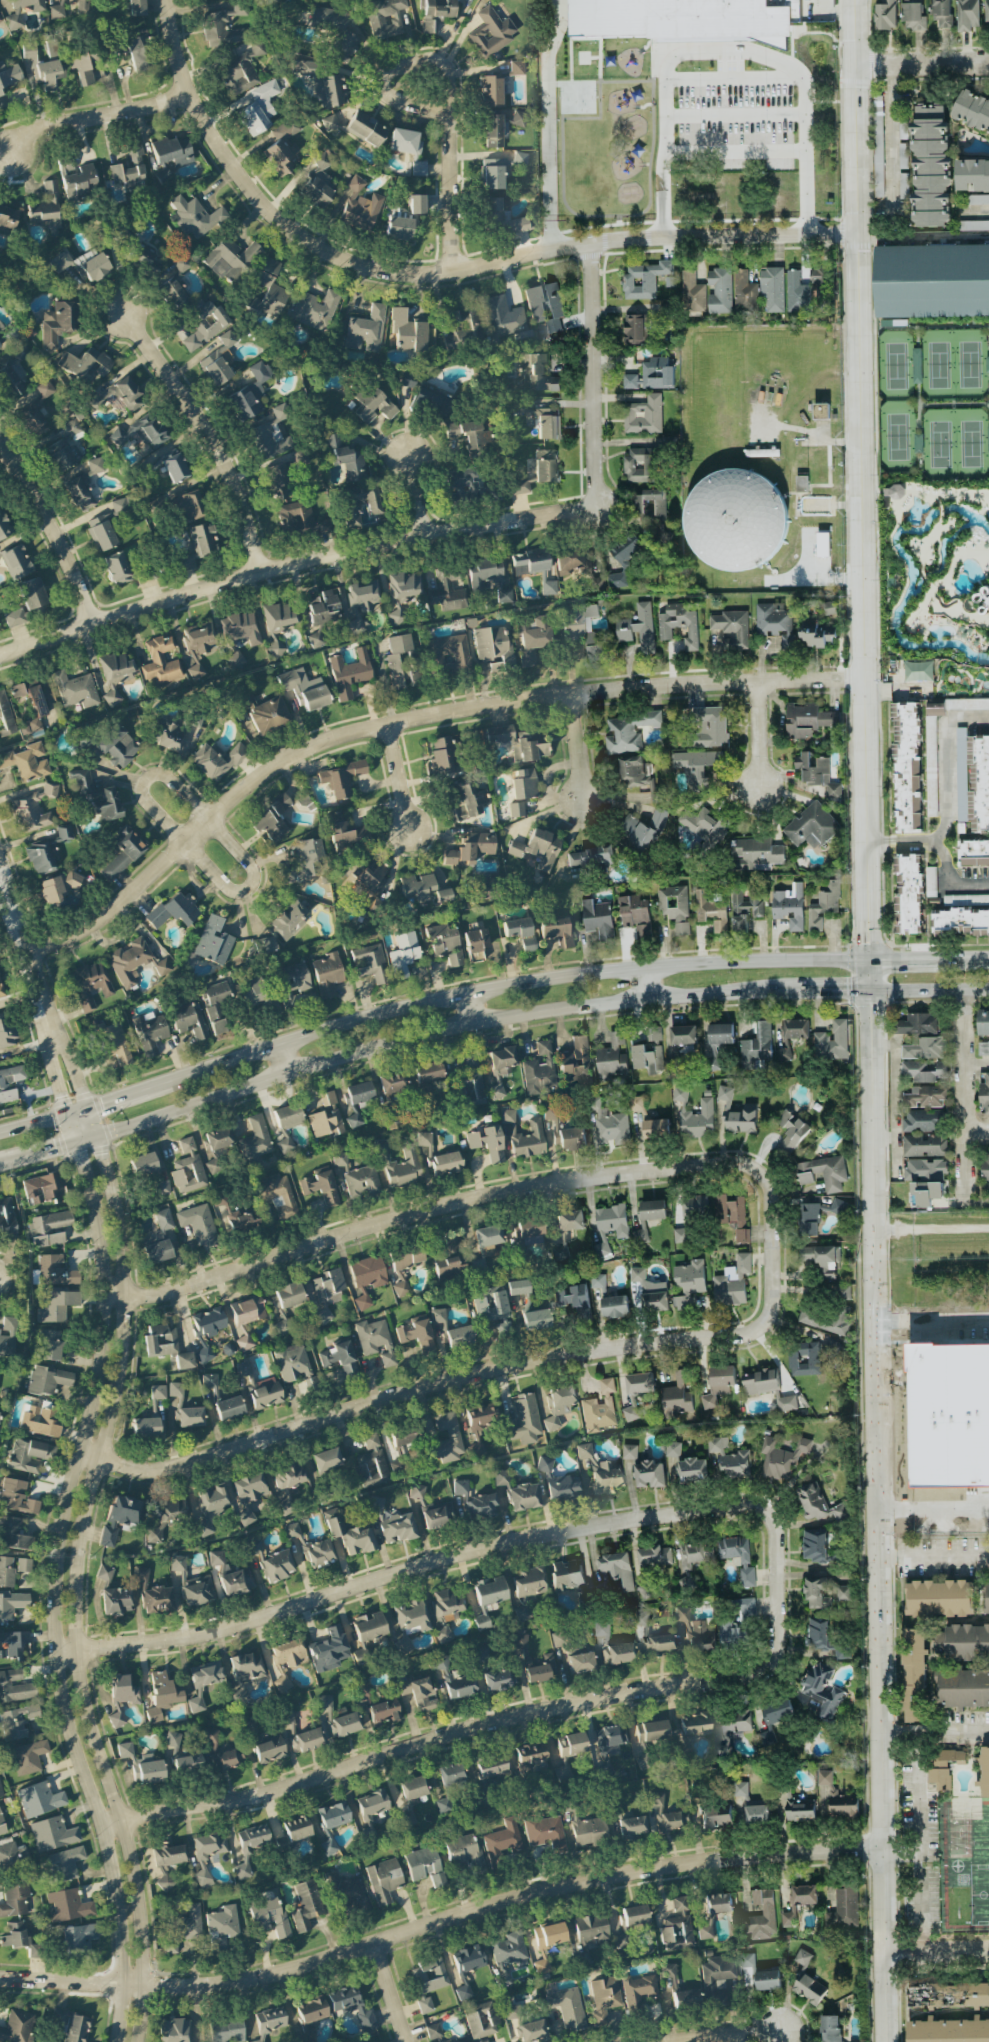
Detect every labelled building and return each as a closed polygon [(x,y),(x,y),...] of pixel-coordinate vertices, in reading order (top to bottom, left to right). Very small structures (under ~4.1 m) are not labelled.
[(44,0),(10,0),(12,15),(6,16),(8,30),(24,28),(22,7),(31,5),(32,13),(45,11),(44,0)] [(60,6),(50,6),(50,19),(64,19),(63,0),(59,0),(60,6)] [(78,14),(89,14),(88,0),(77,0),(78,14)] [(128,16),(144,16),(144,0),(128,0),(128,16)] [(373,41),(403,35),(399,15),(408,13),(405,0),(379,0),(365,3),(373,41)] [(455,0),(422,0),(422,34),(432,34),(432,22),(442,22),(442,18),(455,18),(455,0)] [(570,42),(786,40),(786,36),(792,36),(791,22),(800,21),(800,0),(570,0),(570,42)] [(897,28),(897,0),(881,0),(881,4),(874,4),(875,29),(897,28)] [(925,16),(921,16),(921,0),(903,0),(903,29),(926,29),(925,16)] [(951,0),(932,0),(933,28),(951,28),(951,0)] [(979,0),(957,0),(958,30),(980,30),(979,0)] [(207,15),(216,49),(238,43),(242,56),(219,62),(228,95),(258,87),(251,58),(265,54),(260,35),(254,37),(252,27),(230,33),(227,19),(247,13),(244,4),(232,7),(233,8),(207,15)] [(483,24),(467,36),(485,59),(519,34),(507,18),(501,22),(488,4),(476,14),(483,24)] [(311,27),(336,32),(331,58),(352,62),(357,36),(344,33),(348,14),(315,7),(311,27)] [(148,70),(142,53),(151,50),(144,31),(122,39),(135,75),(148,70)] [(24,44),(28,84),(43,83),(44,91),(55,90),(54,79),(62,78),(59,40),(46,41),(48,62),(37,63),(35,43),(24,44)] [(91,85),(86,48),(68,50),(70,69),(77,69),(79,87),(91,85)] [(295,74),(321,78),(323,63),(298,60),(295,74)] [(525,75),(524,61),(509,61),(509,76),(525,75)] [(23,80),(16,62),(0,68),(0,88),(23,80)] [(502,106),(501,76),(480,77),(481,107),(502,106)] [(322,78),(321,106),(345,106),(345,78),(322,78)] [(272,127),(268,118),(276,114),(268,99),(280,93),(274,79),(248,91),(254,104),(238,112),(250,137),(272,127)] [(965,120),(964,124),(988,133),(988,100),(960,89),(951,114),(965,120)] [(882,95),(872,95),(873,197),(883,196),(882,95)] [(949,226),(949,121),(943,121),(943,106),(912,106),(912,152),(914,152),(914,192),(912,192),(912,226),(949,226)] [(525,127),(528,113),(514,110),(511,125),(525,127)] [(387,129),(356,111),(344,130),(375,149),(387,129)] [(329,130),(339,125),(333,115),(323,120),(329,130)] [(485,148),(502,148),(501,115),(484,115),(485,148)] [(259,149),(282,177),(295,166),(290,159),(299,151),(289,139),(302,129),(295,120),(259,149)] [(417,141),(418,132),(391,130),(389,151),(421,154),(422,142),(417,141)] [(150,146),(161,178),(169,176),(165,163),(172,161),(174,168),(194,162),(186,135),(150,146)] [(127,145),(131,168),(120,170),(119,164),(110,166),(114,188),(134,184),(134,182),(146,180),(139,142),(127,145)] [(323,173),(334,159),(323,151),(313,162),(318,167),(299,191),(321,209),(339,186),(323,173)] [(525,167),(528,155),(515,152),(512,163),(525,167)] [(503,189),(504,160),(482,159),(481,189),(503,189)] [(956,190),(969,190),(968,182),(975,182),(975,191),(988,191),(988,159),(956,159),(956,190)] [(92,164),(74,167),(73,162),(59,165),(66,202),(88,197),(87,188),(97,186),(92,164)] [(426,176),(426,162),(413,162),(412,176),(426,176)] [(371,232),(384,197),(372,193),(369,200),(359,197),(366,180),(351,175),(344,195),(348,196),(339,221),(371,232)] [(48,224),(48,230),(61,228),(55,180),(42,181),(45,203),(27,205),(30,226),(48,224)] [(229,217),(221,206),(207,216),(195,197),(186,203),(180,194),(169,202),(176,212),(171,216),(190,244),(229,217)] [(968,195),(968,204),(988,204),(988,194),(968,195)] [(425,214),(424,195),(408,195),(409,214),(425,214)] [(501,198),(482,198),(482,225),(502,225),(502,233),(526,233),(526,220),(501,220),(501,198)] [(899,217),(908,216),(907,201),(898,202),(899,217)] [(0,206),(0,230),(13,233),(18,210),(0,206)] [(413,218),(387,218),(387,240),(413,240),(413,218)] [(960,220),(960,230),(988,230),(988,221),(960,220)] [(242,252),(227,236),(202,259),(228,286),(264,252),(254,241),(242,252)] [(875,316),(988,316),(988,241),(874,241),(875,316)] [(72,262),(64,251),(47,263),(56,275),(73,263),(89,285),(111,269),(94,246),(72,262)] [(152,261),(153,250),(130,247),(127,267),(156,271),(157,261),(152,261)] [(182,274),(191,265),(181,254),(172,262),(182,274)] [(271,284),(281,263),(266,257),(254,282),(267,289),(261,301),(249,296),(245,305),(276,320),(289,292),(271,284)] [(672,275),(672,260),(658,260),(658,265),(627,265),(627,274),(622,274),(622,299),(655,298),(655,275),(672,275)] [(188,300),(174,279),(180,274),(172,262),(156,274),(161,282),(157,285),(173,310),(188,300)] [(830,266),(810,270),(816,305),(826,303),(824,289),(834,287),(830,266)] [(782,267),(760,267),(761,312),(783,312),(782,267)] [(707,294),(707,314),(732,313),(731,268),(707,268),(707,285),(713,285),(713,294),(707,294)] [(757,283),(747,283),(747,268),(733,269),(734,310),(757,309),(757,283)] [(705,313),(704,284),(695,284),(695,270),(680,270),(681,297),(687,297),(687,313),(705,313)] [(809,285),(799,284),(800,270),(786,270),(786,311),(809,312),(809,285)] [(524,290),(532,324),(545,321),(548,334),(562,330),(558,317),(564,316),(556,282),(524,290)] [(299,293),(289,320),(326,333),(340,295),(327,290),(323,302),(299,293)] [(483,299),(490,337),(527,330),(523,307),(507,310),(504,295),(483,299)] [(205,343),(230,325),(212,300),(187,318),(196,331),(180,342),(189,353),(204,342),(205,343)] [(74,302),(54,302),(53,312),(42,312),(42,350),(57,350),(57,333),(73,333),(74,302)] [(385,305),(371,303),(369,320),(348,318),(344,348),(362,350),(362,351),(380,353),(385,305)] [(405,308),(391,307),(391,334),(397,335),(396,349),(413,350),(413,352),(427,352),(427,323),(405,322),(405,308)] [(451,336),(444,337),(444,347),(477,346),(476,308),(450,309),(451,336)] [(644,342),(643,316),(623,316),(623,342),(644,342)] [(213,388),(232,376),(226,366),(233,361),(226,349),(238,342),(230,330),(218,337),(223,346),(197,362),(213,388)] [(112,361),(89,345),(78,361),(65,352),(57,364),(92,389),(112,361)] [(559,392),(558,376),(541,377),(541,364),(545,364),(545,355),(520,355),(521,393),(559,392)] [(667,356),(649,357),(649,362),(640,362),(640,374),(622,374),(622,389),(673,388),(673,365),(667,365),(667,356)] [(0,390),(7,401),(18,394),(13,386),(27,376),(15,358),(0,368),(0,390)] [(255,381),(226,397),(240,423),(263,411),(257,400),(265,395),(259,384),(272,377),(263,360),(248,368),(255,381)] [(130,413),(145,403),(126,376),(100,395),(98,392),(87,399),(95,410),(108,401),(117,413),(125,407),(130,413)] [(398,411),(368,382),(345,407),(366,426),(378,413),(388,422),(398,411)] [(435,411),(436,407),(437,407),(441,396),(420,388),(414,404),(435,411)] [(623,432),(661,432),(660,393),(646,393),(646,403),(623,404),(623,432)] [(813,419),(829,419),(828,403),(813,404),(813,419)] [(293,449),(289,438),(282,440),(275,423),(290,418),(284,404),(271,408),(276,420),(249,430),(261,461),(293,449)] [(537,440),(558,439),(557,409),(531,410),(531,420),(537,419),(537,440)] [(166,444),(159,417),(146,420),(146,419),(134,422),(142,451),(166,444)] [(42,449),(57,474),(82,459),(71,440),(74,438),(83,433),(74,418),(62,425),(68,434),(42,449)] [(480,432),(479,422),(445,424),(446,440),(464,439),(465,450),(474,450),(474,444),(490,443),(490,431),(480,432)] [(108,440),(121,447),(129,435),(116,427),(108,440)] [(346,482),(367,478),(361,448),(343,451),(339,433),(326,436),(331,466),(343,464),(346,482)] [(623,455),(622,481),(656,482),(657,448),(628,448),(628,455),(623,455)] [(161,456),(170,484),(189,478),(180,450),(161,456)] [(556,482),(556,450),(535,450),(534,482),(556,482)] [(85,461),(89,475),(107,471),(103,457),(85,461)] [(275,502),(292,497),(282,465),(265,470),(275,502)] [(454,489),(455,500),(485,496),(482,468),(445,472),(447,489),(454,489)] [(787,516),(781,496),(769,480),(756,473),(749,470),(731,468),(713,473),(696,486),(687,504),(684,525),(690,544),(702,560),(721,569),(741,571),(758,567),(775,553),(785,533),(787,516)] [(807,476),(795,476),(795,490),(806,491),(807,476)] [(64,486),(80,514),(94,506),(79,478),(64,486)] [(534,483),(534,478),(509,479),(509,495),(529,494),(529,483),(534,483)] [(889,499),(902,498),(902,485),(889,485),(889,499)] [(382,515),(378,488),(342,493),(347,529),(362,527),(358,502),(367,500),(369,517),(382,515)] [(664,489),(642,489),(642,495),(633,494),(633,513),(645,513),(645,520),(663,520),(664,489)] [(205,515),(197,490),(171,499),(180,524),(205,515)] [(276,507),(282,538),(330,528),(328,519),(313,522),(308,500),(276,507)] [(13,533),(1,508),(0,509),(0,540),(13,533)] [(98,553),(117,544),(103,514),(84,523),(98,553)] [(195,569),(192,558),(218,553),(212,523),(189,528),(194,554),(171,559),(174,573),(195,569)] [(612,591),(633,576),(622,561),(642,547),(632,533),(609,550),(622,568),(605,580),(612,591)] [(817,556),(827,556),(827,533),(816,533),(817,556)] [(34,571),(21,544),(0,554),(0,563),(3,561),(12,582),(34,571)] [(571,576),(571,570),(582,569),(581,550),(556,551),(557,577),(571,576)] [(132,580),(120,551),(102,559),(114,587),(132,580)] [(513,575),(548,573),(547,551),(512,553),(513,575)] [(501,560),(469,562),(470,592),(484,592),(484,581),(502,580),(501,560)] [(435,571),(438,589),(429,590),(430,605),(441,604),(442,612),(466,609),(464,589),(453,591),(452,581),(460,580),(458,568),(435,571)] [(389,576),(393,602),(422,597),(418,571),(389,576)] [(542,596),(557,595),(556,581),(546,581),(545,573),(541,573),(542,596)] [(17,586),(27,611),(48,603),(37,577),(17,586)] [(359,610),(381,606),(376,580),(346,585),(350,606),(358,605),(359,610)] [(318,593),(319,597),(305,600),(312,626),(340,619),(333,589),(318,593)] [(511,589),(496,589),(496,603),(512,603),(511,589)] [(291,600),(260,612),(276,654),(284,651),(277,634),(301,624),(291,600)] [(650,601),(636,602),(637,624),(630,624),(630,618),(615,619),(616,642),(632,641),(631,632),(638,632),(639,654),(653,653),(650,601)] [(823,603),(825,615),(837,613),(835,601),(823,603)] [(658,640),(671,640),(670,627),(684,627),(685,651),(697,651),(695,611),(688,611),(688,603),(664,604),(665,613),(657,614),(658,640)] [(792,610),(772,610),(772,603),(755,603),(755,634),(780,634),(780,648),(792,648),(792,610)] [(602,659),(600,630),(590,631),(589,617),(597,616),(597,606),(562,609),(564,641),(585,639),(587,660),(602,659)] [(3,615),(9,629),(27,622),(21,608),(3,615)] [(746,610),(721,611),(721,615),(708,615),(709,631),(726,631),(726,649),(748,648),(746,610)] [(260,645),(255,612),(220,617),(228,668),(241,666),(237,639),(248,638),(249,647),(260,645)] [(550,616),(533,617),(534,622),(516,623),(517,636),(521,635),(522,649),(519,649),(520,668),(535,667),(533,648),(552,647),(550,616)] [(817,616),(800,616),(800,638),(806,638),(806,647),(825,647),(825,642),(834,642),(834,623),(817,624),(817,616)] [(350,636),(366,631),(362,617),(346,622),(350,636)] [(191,681),(203,678),(197,652),(217,647),(211,622),(180,630),(189,664),(187,665),(191,681)] [(475,629),(477,673),(512,671),(509,628),(475,629)] [(181,678),(176,660),(165,663),(162,653),(175,650),(171,634),(145,641),(151,664),(140,666),(144,680),(156,676),(158,684),(181,678)] [(390,691),(403,689),(403,687),(419,684),(416,666),(406,667),(405,663),(399,664),(397,654),(412,652),(410,634),(387,637),(390,655),(385,656),(390,691)] [(431,675),(469,672),(467,636),(429,638),(431,675)] [(372,680),(366,646),(354,648),(357,663),(343,666),(341,655),(328,657),(337,704),(353,701),(350,684),(372,680)] [(132,681),(131,670),(136,670),(134,660),(124,661),(123,654),(99,657),(104,706),(119,705),(117,682),(132,681)] [(932,681),(932,661),(903,662),(904,681),(932,681)] [(303,714),(330,704),(323,685),(310,689),(306,679),(302,681),(298,669),(276,676),(282,693),(294,689),(303,714)] [(99,704),(90,674),(67,680),(64,670),(53,673),(62,708),(81,703),(83,708),(99,704)] [(2,718),(6,729),(1,731),(3,737),(19,732),(9,701),(26,695),(24,692),(26,691),(24,683),(0,690),(0,719),(2,718)] [(290,722),(277,696),(254,707),(251,699),(243,703),(259,737),(290,722)] [(945,699),(988,698),(988,709),(945,710),(945,699)] [(890,703),(918,702),(922,832),(894,833),(890,703)] [(839,712),(818,712),(818,703),(786,703),(786,738),(815,738),(815,725),(839,725),(839,712)] [(926,715),(944,716),(944,703),(926,703),(926,715)] [(726,746),(726,707),(693,707),(694,746),(726,746)] [(606,754),(641,751),(640,732),(636,733),(635,726),(661,725),(660,712),(607,715),(608,736),(605,736),(606,754)] [(924,715),(936,714),(937,816),(926,816),(924,715)] [(22,736),(31,733),(32,738),(43,734),(39,719),(19,725),(22,736)] [(185,728),(155,719),(149,743),(178,752),(185,728)] [(120,770),(141,748),(115,723),(92,747),(101,755),(103,754),(120,770)] [(513,762),(548,759),(547,743),(531,745),(530,734),(513,736),(512,726),(485,729),(487,744),(511,742),(513,762)] [(954,726),(966,726),(967,821),(956,821),(954,726)] [(967,737),(969,832),(988,832),(988,736),(967,737)] [(454,773),(451,737),(430,739),(433,775),(454,773)] [(51,774),(46,759),(36,762),(34,758),(44,755),(40,741),(24,746),(25,751),(14,754),(13,751),(0,755),(0,769),(15,765),(21,783),(51,774)] [(216,785),(248,751),(238,742),(222,760),(204,743),(189,760),(216,785)] [(722,751),(672,752),(672,768),(685,767),(685,787),(704,787),(704,766),(722,765),(722,751)] [(828,757),(811,757),(811,754),(794,753),(794,769),(804,769),(804,784),(826,785),(825,798),(840,798),(841,783),(827,783),(828,757)] [(650,762),(641,763),(641,757),(617,757),(618,786),(651,785),(650,762)] [(367,774),(364,760),(341,764),(341,768),(317,772),(319,785),(330,783),(333,801),(350,797),(347,778),(367,774)] [(120,818),(115,787),(92,791),(88,769),(73,772),(77,798),(90,796),(93,815),(100,813),(101,821),(120,818)] [(537,798),(535,769),(510,771),(512,799),(537,798)] [(43,796),(57,796),(57,785),(43,785),(43,796)] [(53,824),(49,812),(40,815),(36,801),(43,799),(40,791),(10,800),(20,834),(53,824)] [(247,819),(256,832),(262,828),(271,842),(288,830),(277,815),(292,805),(285,794),(247,819)] [(804,839),(814,850),(840,827),(815,800),(796,817),(795,816),(781,830),(796,847),(804,839)] [(524,817),(523,803),(509,804),(509,818),(524,817)] [(663,810),(653,807),(648,823),(624,816),(619,832),(626,834),(622,849),(648,857),(663,810)] [(715,848),(728,825),(700,808),(695,817),(682,810),(674,825),(715,848)] [(334,851),(354,847),(348,821),(328,825),(334,851)] [(145,848),(125,826),(110,840),(120,851),(99,871),(109,882),(145,848)] [(548,874),(562,839),(532,828),(526,846),(511,840),(506,853),(519,859),(522,852),(540,859),(536,869),(548,874)] [(493,854),(494,833),(461,832),(461,847),(458,847),(457,863),(473,864),(474,854),(493,854)] [(325,865),(319,837),(292,843),(300,880),(315,877),(313,867),(325,865)] [(770,869),(770,864),(783,863),(783,845),(770,845),(770,838),(730,839),(731,869),(770,869)] [(956,841),(988,840),(988,866),(956,867),(956,841)] [(54,871),(46,841),(25,846),(33,877),(54,871)] [(567,852),(570,871),(612,865),(610,847),(567,852)] [(457,851),(444,850),(443,865),(457,865),(457,851)] [(893,853),(922,853),(923,933),(895,934),(893,853)] [(389,869),(380,862),(371,872),(360,862),(349,873),(364,887),(358,893),(367,901),(386,881),(381,877),(389,869)] [(925,866),(936,866),(935,897),(925,897),(925,866)] [(62,883),(83,894),(90,881),(68,870),(62,883)] [(452,900),(450,889),(435,891),(432,874),(416,877),(416,875),(399,878),(404,908),(452,900)] [(38,882),(46,908),(67,901),(59,876),(38,882)] [(808,931),(822,931),(822,914),(838,913),(838,879),(825,879),(826,892),(817,892),(817,904),(807,904),(808,931)] [(788,932),(803,932),(801,882),(791,882),(791,890),(771,891),(771,918),(788,918),(788,932)] [(673,919),(674,935),(688,935),(688,921),(687,921),(686,886),(656,888),(657,915),(666,914),(666,919),(673,919)] [(155,930),(172,915),(185,929),(201,913),(177,888),(145,920),(155,930)] [(762,917),(762,901),(759,901),(759,888),(747,888),(748,901),(741,901),(741,889),(730,889),(731,932),(747,932),(746,917),(762,917)] [(695,921),(712,920),(712,934),(726,933),(725,900),(718,900),(718,893),(707,893),(706,889),(694,889),(695,921)] [(942,894),(988,893),(988,903),(942,904),(942,894)] [(646,899),(638,900),(638,895),(617,896),(620,927),(635,926),(636,939),(650,938),(646,899)] [(312,916),(297,899),(268,924),(283,941),(312,916)] [(583,931),(597,931),(598,942),(612,941),(610,902),(592,903),(592,899),(581,900),(583,931)] [(930,911),(988,909),(988,931),(931,932),(930,911)] [(235,938),(218,932),(223,919),(209,913),(193,954),(223,967),(235,938)] [(531,935),(529,918),(502,922),(504,939),(531,935)] [(540,921),(541,939),(558,938),(558,949),(571,948),(569,920),(540,921)] [(450,968),(464,965),(455,924),(427,930),(432,957),(447,954),(450,968)] [(483,961),(481,948),(488,948),(486,929),(464,932),(468,963),(483,961)] [(388,952),(394,981),(409,978),(405,963),(420,960),(414,932),(395,936),(398,950),(388,952)] [(125,991),(140,983),(133,970),(153,959),(141,936),(129,942),(132,948),(122,953),(120,948),(106,955),(125,991)] [(257,954),(276,950),(273,936),(254,940),(257,954)] [(522,939),(523,953),(535,952),(534,938),(522,939)] [(376,986),(391,982),(379,943),(350,952),(358,979),(372,975),(376,986)] [(310,960),(321,1001),(336,997),(333,985),(345,982),(337,953),(310,960)] [(160,976),(172,969),(166,958),(153,965),(160,976)] [(114,995),(100,960),(68,973),(84,1014),(96,1009),(89,992),(99,988),(104,999),(114,995)] [(311,988),(304,963),(274,971),(286,1013),(298,1010),(294,993),(311,988)] [(244,1004),(263,1002),(262,976),(242,978),(244,1004)] [(213,1036),(227,1032),(218,1004),(232,1000),(226,981),(199,989),(213,1036)] [(196,1042),(209,1037),(199,1007),(193,1009),(190,1002),(168,1009),(176,1033),(191,1028),(196,1042)] [(977,1034),(988,1034),(988,1008),(977,1008),(977,1034)] [(169,1038),(160,1011),(132,1020),(145,1059),(159,1055),(155,1042),(169,1038)] [(891,1034),(936,1033),(936,1013),(906,1013),(906,1020),(890,1020),(891,1034)] [(14,1026),(5,1028),(2,1014),(0,1015),(0,1049),(18,1044),(14,1026)] [(783,1019),(783,1037),(808,1038),(808,1020),(783,1019)] [(812,1032),(812,1058),(847,1058),(847,1019),(830,1019),(830,1032),(812,1032)] [(754,1021),(754,1039),(738,1040),(739,1066),(754,1065),(754,1060),(770,1059),(769,1020),(754,1021)] [(118,1067),(131,1063),(120,1023),(104,1027),(103,1023),(94,1026),(103,1059),(115,1055),(118,1067)] [(732,1023),(705,1024),(706,1070),(717,1070),(716,1045),(733,1044),(732,1023)] [(670,1026),(670,1044),(682,1044),(682,1055),(692,1054),(692,1044),(697,1044),(696,1025),(670,1026)] [(597,1081),(610,1081),(610,1074),(625,1073),(624,1031),(609,1032),(609,1048),(595,1048),(597,1081)] [(629,1045),(632,1069),(646,1067),(647,1074),(663,1073),(659,1031),(650,1032),(651,1043),(629,1045)] [(572,1036),(573,1052),(559,1053),(562,1088),(590,1086),(586,1035),(572,1036)] [(901,1045),(901,1059),(944,1057),(943,1037),(918,1037),(918,1045),(901,1045)] [(526,1096),(541,1095),(541,1089),(555,1088),(551,1040),(536,1041),(537,1056),(545,1056),(545,1061),(523,1063),(526,1096)] [(988,1055),(988,1043),(977,1043),(978,1056),(988,1055)] [(516,1064),(514,1047),(486,1051),(489,1073),(497,1072),(497,1075),(511,1074),(510,1065),(516,1064)] [(466,1107),(486,1103),(476,1053),(462,1056),(466,1075),(453,1077),(457,1099),(465,1098),(466,1107)] [(415,1084),(442,1081),(440,1061),(413,1065),(415,1084)] [(912,1083),(936,1082),(936,1077),(946,1077),(946,1061),(901,1062),(901,1077),(912,1077),(912,1083)] [(17,1101),(14,1086),(26,1083),(23,1066),(0,1070),(0,1104),(17,1101)] [(979,1117),(988,1117),(988,1072),(978,1072),(979,1117)] [(404,1073),(379,1076),(381,1097),(406,1094),(404,1073)] [(345,1086),(349,1105),(358,1103),(358,1102),(373,1100),(370,1082),(345,1086)] [(492,1101),(505,1097),(501,1083),(487,1088),(492,1101)] [(672,1085),(672,1101),(687,1101),(687,1086),(672,1085)] [(730,1101),(733,1088),(718,1085),(715,1098),(730,1101)] [(910,1087),(911,1094),(902,1094),(902,1107),(944,1106),(944,1086),(910,1087)] [(336,1104),(333,1091),(318,1094),(321,1107),(336,1104)] [(629,1111),(644,1110),(643,1096),(628,1097),(629,1111)] [(699,1097),(700,1112),(679,1113),(680,1137),(713,1136),(712,1096),(699,1097)] [(755,1133),(756,1104),(742,1103),(742,1112),(729,1111),(729,1101),(723,1101),(723,1121),(725,1121),(725,1132),(755,1133)] [(272,1111),(279,1131),(303,1123),(297,1103),(272,1111)] [(344,1130),(336,1105),(307,1115),(315,1139),(344,1130)] [(559,1129),(558,1107),(544,1107),(545,1122),(552,1121),(553,1145),(561,1145),(562,1150),(585,1149),(584,1128),(559,1129)] [(626,1113),(609,1114),(608,1107),(594,1108),(597,1143),(613,1142),(613,1145),(629,1143),(626,1113)] [(540,1117),(527,1119),(529,1134),(517,1136),(513,1109),(504,1111),(510,1158),(545,1154),(540,1117)] [(812,1129),(798,1115),(795,1118),(786,1109),(775,1120),(785,1130),(779,1136),(783,1140),(776,1147),(785,1157),(812,1129)] [(903,1132),(944,1131),(943,1110),(902,1111),(903,1132)] [(345,1119),(351,1129),(364,1122),(358,1112),(345,1119)] [(244,1160),(272,1151),(261,1114),(247,1117),(253,1136),(238,1140),(244,1160)] [(669,1137),(668,1119),(642,1120),(643,1139),(669,1137)] [(210,1174),(224,1171),(218,1147),(232,1144),(227,1126),(200,1133),(210,1174)] [(465,1133),(468,1150),(486,1146),(490,1165),(504,1162),(498,1126),(465,1133)] [(903,1156),(946,1155),(946,1136),(922,1136),(922,1134),(902,1135),(903,1156)] [(295,1149),(287,1137),(276,1143),(283,1156),(295,1149)] [(207,1186),(198,1154),(196,1155),(191,1139),(178,1142),(183,1158),(172,1161),(175,1171),(171,1172),(178,1195),(207,1186)] [(422,1181),(413,1143),(401,1146),(404,1160),(390,1163),(388,1156),(382,1157),(389,1189),(422,1181)] [(433,1177),(462,1171),(458,1151),(429,1157),(433,1177)] [(129,1159),(136,1179),(159,1172),(152,1152),(129,1159)] [(981,1152),(980,1196),(988,1196),(988,1152),(981,1152)] [(333,1166),(344,1166),(343,1174),(349,1199),(361,1196),(380,1192),(375,1167),(370,1166),(349,1171),(345,1153),(334,1153),(333,1166)] [(846,1181),(843,1156),(795,1162),(798,1183),(823,1180),(825,1194),(841,1192),(840,1182),(846,1181)] [(946,1159),(905,1160),(905,1181),(946,1181),(946,1159)] [(339,1205),(328,1166),(310,1172),(312,1177),(298,1181),(303,1196),(320,1191),(325,1209),(339,1205)] [(22,1181),(27,1200),(31,1199),(33,1205),(52,1200),(53,1204),(62,1201),(59,1189),(65,1187),(60,1171),(22,1181)] [(286,1174),(254,1183),(260,1204),(273,1201),(279,1222),(298,1216),(286,1174)] [(158,1194),(170,1193),(168,1181),(156,1182),(158,1194)] [(910,1195),(916,1195),(916,1207),(930,1207),(931,1198),(942,1199),(943,1183),(911,1182),(910,1195)] [(745,1242),(744,1199),(727,1200),(727,1193),(716,1193),(717,1228),(734,1228),(734,1243),(745,1242)] [(258,1229),(256,1209),(236,1211),(235,1203),(226,1204),(225,1195),(213,1197),(214,1207),(226,1205),(229,1232),(258,1229)] [(691,1242),(691,1217),(707,1217),(707,1196),(682,1196),(682,1228),(673,1228),(673,1243),(691,1242)] [(10,1197),(0,1199),(0,1241),(18,1238),(10,1197)] [(829,1210),(843,1215),(847,1202),(834,1197),(829,1210)] [(666,1218),(664,1199),(639,1202),(641,1221),(666,1218)] [(819,1203),(800,1202),(799,1233),(818,1234),(819,1203)] [(175,1213),(179,1228),(191,1225),(198,1250),(218,1245),(207,1204),(175,1213)] [(594,1208),(596,1231),(614,1229),(615,1238),(627,1237),(624,1205),(594,1208)] [(172,1258),(167,1239),(164,1239),(162,1231),(174,1228),(168,1209),(154,1213),(159,1233),(140,1238),(148,1265),(172,1258)] [(556,1213),(560,1246),(554,1247),(556,1258),(567,1256),(564,1231),(584,1228),(582,1210),(556,1213)] [(26,1218),(31,1249),(64,1244),(61,1227),(73,1226),(70,1211),(26,1218)] [(544,1234),(540,1216),(511,1223),(516,1241),(544,1234)] [(632,1227),(636,1244),(648,1241),(644,1224),(632,1227)] [(503,1243),(500,1225),(474,1230),(480,1259),(470,1261),(473,1275),(487,1272),(484,1257),(495,1255),(493,1245),(503,1243)] [(388,1252),(393,1270),(425,1262),(420,1244),(388,1252)] [(836,1247),(799,1246),(798,1261),(818,1261),(817,1280),(835,1281),(836,1247)] [(713,1305),(745,1304),(744,1273),(750,1273),(750,1252),(735,1253),(735,1268),(725,1268),(726,1275),(713,1275),(713,1305)] [(79,1284),(78,1271),(63,1271),(63,1254),(38,1255),(39,1286),(79,1284)] [(387,1283),(379,1255),(349,1263),(358,1298),(355,1299),(358,1311),(371,1308),(366,1289),(387,1283)] [(465,1264),(458,1265),(456,1256),(433,1261),(437,1280),(468,1274),(465,1264)] [(704,1292),(702,1259),(689,1260),(689,1265),(672,1266),(673,1282),(681,1281),(682,1296),(675,1297),(676,1309),(690,1309),(689,1292),(704,1292)] [(644,1268),(630,1268),(629,1280),(644,1281),(644,1268)] [(340,1291),(346,1289),(340,1269),(311,1277),(318,1306),(342,1300),(340,1291)] [(590,1288),(599,1288),(599,1297),(605,1297),(604,1274),(590,1274),(590,1288)] [(508,1295),(529,1294),(528,1280),(507,1282),(508,1295)] [(304,1302),(298,1281),(273,1289),(280,1309),(304,1302)] [(397,1298),(410,1294),(405,1281),(393,1285),(397,1298)] [(667,1292),(645,1293),(644,1282),(630,1282),(630,1294),(634,1294),(635,1312),(668,1312),(667,1292)] [(575,1320),(589,1318),(586,1283),(567,1285),(567,1290),(554,1291),(555,1305),(573,1304),(575,1320)] [(473,1292),(480,1325),(495,1322),(498,1335),(512,1333),(502,1286),(473,1292)] [(80,1292),(43,1292),(43,1309),(37,1309),(37,1323),(65,1323),(66,1306),(80,1306),(80,1292)] [(266,1317),(259,1296),(229,1305),(236,1327),(266,1317)] [(601,1297),(602,1318),(628,1317),(627,1296),(601,1297)] [(845,1336),(851,1319),(802,1304),(797,1322),(845,1336)] [(191,1316),(198,1338),(227,1329),(220,1306),(191,1316)] [(320,1326),(333,1319),(327,1307),(314,1313),(320,1326)] [(444,1308),(431,1311),(435,1330),(442,1329),(446,1349),(472,1344),(469,1326),(447,1330),(444,1308)] [(551,1327),(547,1309),(521,1313),(525,1332),(551,1327)] [(428,1316),(408,1320),(410,1325),(395,1328),(398,1343),(418,1340),(420,1356),(434,1354),(428,1316)] [(16,1318),(3,1317),(3,1334),(0,1334),(0,1357),(15,1358),(16,1318)] [(385,1317),(354,1324),(362,1357),(380,1353),(383,1368),(396,1365),(385,1317)] [(147,1326),(148,1335),(144,1336),(146,1357),(178,1353),(175,1327),(166,1328),(166,1324),(147,1326)] [(61,1361),(63,1331),(36,1330),(34,1360),(61,1361)] [(254,1346),(248,1334),(235,1340),(240,1353),(254,1346)] [(925,1336),(906,1337),(906,1355),(910,1355),(911,1435),(927,1435),(925,1336)] [(789,1376),(822,1374),(821,1341),(798,1342),(798,1351),(787,1351),(789,1376)] [(322,1368),(340,1363),(345,1381),(359,1377),(349,1342),(317,1351),(322,1368)] [(215,1357),(207,1345),(194,1353),(202,1365),(215,1357)] [(273,1355),(282,1384),(312,1375),(303,1345),(273,1355)] [(193,1368),(191,1352),(175,1355),(176,1370),(193,1368)] [(252,1411),(283,1402),(276,1377),(254,1383),(249,1363),(240,1365),(252,1411)] [(74,1373),(33,1365),(27,1392),(53,1397),(55,1385),(71,1388),(74,1373)] [(734,1365),(707,1367),(708,1394),(701,1395),(701,1408),(716,1408),(715,1394),(729,1393),(729,1385),(734,1385),(734,1365)] [(660,1387),(661,1411),(691,1410),(688,1368),(674,1369),(675,1386),(660,1387)] [(796,1409),(795,1395),(780,1397),(776,1369),(741,1374),(743,1384),(744,1395),(774,1391),(777,1411),(796,1409)] [(334,1370),(334,1384),(344,1383),(343,1370),(334,1370)] [(625,1375),(627,1397),(632,1397),(633,1407),(623,1408),(624,1420),(642,1418),(640,1401),(638,1401),(637,1393),(654,1391),(652,1372),(625,1375)] [(581,1400),(586,1434),(599,1432),(598,1428),(615,1425),(610,1392),(614,1391),(612,1377),(597,1379),(600,1397),(581,1400)] [(305,1378),(305,1388),(317,1389),(317,1378),(305,1378)] [(203,1408),(183,1408),(182,1383),(168,1383),(169,1397),(176,1397),(177,1428),(203,1427),(203,1408)] [(151,1399),(165,1399),(165,1386),(151,1386),(151,1399)] [(545,1431),(559,1430),(558,1415),(570,1414),(569,1405),(575,1404),(573,1386),(547,1389),(551,1418),(544,1419),(545,1431)] [(534,1393),(513,1396),(517,1425),(508,1426),(510,1441),(520,1440),(520,1445),(536,1443),(535,1435),(540,1435),(534,1393)] [(213,1402),(218,1421),(244,1415),(239,1396),(213,1402)] [(54,1437),(60,1405),(42,1402),(41,1408),(29,1406),(28,1413),(23,1412),(19,1431),(54,1437)] [(470,1456),(483,1456),(481,1426),(497,1425),(496,1405),(468,1406),(470,1445),(470,1456)] [(465,1457),(454,1411),(434,1416),(439,1439),(427,1442),(431,1458),(440,1456),(441,1463),(465,1457)] [(159,1436),(158,1418),(132,1419),(133,1437),(159,1436)] [(389,1432),(394,1448),(419,1441),(414,1425),(389,1432)] [(390,1479),(376,1433),(362,1437),(367,1454),(352,1458),(360,1488),(390,1479)] [(755,1473),(791,1480),(796,1452),(808,1454),(811,1439),(797,1436),(794,1452),(771,1448),(773,1437),(762,1435),(755,1473)] [(749,1476),(748,1452),(726,1452),(725,1437),(707,1438),(707,1452),(719,1452),(719,1464),(713,1465),(713,1477),(749,1476)] [(38,1474),(40,1463),(29,1461),(30,1457),(53,1461),(56,1446),(13,1438),(8,1469),(38,1474)] [(680,1442),(665,1442),(665,1458),(680,1457),(680,1442)] [(576,1445),(577,1459),(591,1459),(591,1444),(576,1445)] [(664,1486),(663,1460),(637,1462),(636,1444),(621,1445),(622,1459),(633,1459),(635,1487),(648,1486),(648,1487),(664,1486)] [(316,1474),(342,1467),(337,1448),(311,1454),(316,1474)] [(551,1473),(553,1459),(537,1457),(536,1471),(551,1473)] [(620,1468),(611,1469),(610,1461),(594,1462),(594,1458),(590,1458),(592,1495),(613,1494),(613,1487),(622,1487),(620,1468)] [(706,1458),(678,1459),(679,1482),(707,1481),(706,1458)] [(307,1482),(299,1460),(269,1470),(280,1501),(287,1498),(284,1490),(307,1482)] [(966,1475),(966,1462),(907,1463),(907,1475),(966,1475)] [(968,1462),(969,1475),(988,1474),(988,1462),(968,1462)] [(494,1471),(495,1487),(509,1486),(508,1470),(494,1471)] [(238,1504),(268,1494),(260,1472),(231,1482),(238,1504)] [(545,1480),(549,1502),(581,1497),(578,1481),(569,1482),(568,1476),(545,1480)] [(40,1502),(24,1499),(27,1482),(3,1478),(0,1494),(0,1508),(38,1514),(40,1502)] [(453,1481),(454,1495),(468,1494),(467,1480),(453,1481)] [(204,1517),(231,1508),(222,1483),(212,1486),(213,1490),(196,1495),(204,1517)] [(536,1483),(506,1488),(510,1513),(541,1507),(536,1483)] [(805,1521),(827,1515),(819,1483),(797,1488),(805,1521)] [(451,1502),(427,1507),(423,1484),(408,1487),(411,1500),(419,1498),(424,1530),(455,1524),(451,1502)] [(969,1485),(969,1498),(988,1498),(988,1485),(969,1485)] [(907,1487),(907,1499),(967,1498),(966,1486),(907,1487)] [(494,1493),(465,1497),(468,1519),(497,1515),(494,1493)] [(99,1545),(114,1548),(117,1529),(136,1532),(141,1501),(111,1496),(107,1524),(103,1523),(99,1545)] [(147,1543),(163,1543),(163,1525),(184,1526),(185,1500),(154,1500),(153,1527),(147,1527),(147,1543)] [(966,1513),(966,1501),(908,1502),(908,1513),(966,1513)] [(969,1501),(969,1513),(988,1513),(988,1501),(969,1501)] [(836,1521),(849,1514),(843,1502),(830,1508),(836,1521)] [(236,1515),(243,1527),(256,1520),(249,1508),(236,1515)] [(322,1512),(329,1537),(339,1535),(345,1557),(374,1549),(367,1523),(343,1530),(337,1508),(322,1512)] [(22,1536),(23,1518),(0,1517),(0,1534),(3,1535),(2,1548),(33,1550),(34,1536),(22,1536)] [(301,1534),(297,1522),(285,1526),(289,1538),(301,1534)] [(909,1537),(988,1536),(988,1524),(909,1525),(909,1537)] [(802,1561),(825,1562),(826,1529),(803,1528),(802,1561)] [(755,1586),(754,1567),(749,1567),(748,1537),(716,1539),(717,1558),(739,1557),(741,1587),(755,1586)] [(335,1562),(328,1538),(302,1546),(309,1570),(335,1562)] [(676,1545),(680,1590),(694,1588),(692,1563),(711,1561),(709,1542),(676,1545)] [(634,1549),(640,1597),(653,1596),(650,1566),(671,1564),(669,1545),(634,1549)] [(258,1559),(266,1583),(295,1574),(287,1549),(258,1559)] [(208,1553),(211,1567),(216,1567),(223,1597),(255,1590),(250,1567),(229,1572),(223,1550),(208,1553)] [(633,1591),(629,1552),(598,1555),(602,1587),(608,1587),(608,1580),(621,1578),(623,1592),(633,1591)] [(13,1587),(14,1557),(0,1557),(0,1587),(13,1587)] [(186,1557),(173,1557),(172,1604),(212,1605),(212,1578),(185,1578),(186,1557)] [(554,1591),(583,1586),(578,1558),(549,1564),(554,1591)] [(31,1559),(18,1559),(17,1572),(31,1572),(31,1559)] [(110,1582),(113,1568),(99,1565),(96,1579),(110,1582)] [(172,1611),(172,1587),(147,1588),(147,1567),(135,1567),(137,1612),(172,1611)] [(513,1580),(515,1597),(546,1594),(543,1567),(522,1569),(523,1578),(513,1580)] [(490,1628),(486,1611),(497,1609),(496,1602),(507,1600),(502,1576),(473,1582),(481,1616),(474,1617),(477,1631),(490,1628)] [(805,1608),(831,1608),(831,1600),(849,1600),(850,1578),(806,1578),(805,1608)] [(973,1580),(905,1582),(905,1617),(974,1615),(973,1580)] [(132,1612),(129,1588),(101,1591),(103,1615),(132,1612)] [(465,1611),(461,1593),(452,1595),(451,1588),(430,1593),(438,1624),(458,1620),(457,1613),(465,1611)] [(0,1593),(0,1622),(14,1621),(14,1608),(29,1608),(29,1593),(0,1593)] [(399,1629),(404,1628),(406,1636),(430,1629),(421,1598),(393,1606),(399,1629)] [(514,1609),(519,1623),(531,1619),(524,1598),(522,1599),(525,1605),(514,1609)] [(718,1622),(719,1649),(752,1648),(751,1598),(735,1598),(736,1621),(718,1622)] [(690,1608),(675,1608),(675,1642),(675,1651),(713,1651),(713,1630),(705,1630),(705,1621),(690,1621),(690,1608)] [(358,1643),(387,1635),(380,1611),(366,1615),(351,1619),(358,1643)] [(648,1612),(632,1612),(632,1625),(648,1625),(648,1612)] [(828,1619),(808,1619),(806,1650),(827,1651),(828,1619)] [(609,1622),(594,1622),(594,1636),(603,1636),(603,1645),(608,1645),(609,1622)] [(307,1645),(316,1674),(340,1667),(338,1661),(349,1657),(339,1624),(325,1628),(328,1639),(307,1645)] [(935,1659),(988,1660),(988,1624),(945,1624),(945,1632),(935,1632),(935,1659)] [(453,1639),(447,1626),(434,1632),(440,1645),(453,1639)] [(526,1630),(514,1631),(514,1649),(527,1649),(526,1630)] [(26,1657),(25,1646),(29,1646),(29,1632),(0,1633),(0,1658),(26,1657)] [(643,1653),(674,1652),(674,1635),(642,1636),(643,1653)] [(275,1665),(284,1662),(287,1669),(308,1661),(298,1637),(269,1650),(275,1665)] [(403,1652),(412,1650),(408,1637),(400,1640),(403,1652)] [(634,1662),(632,1643),(601,1646),(603,1666),(634,1662)] [(358,1666),(371,1659),(364,1646),(352,1653),(358,1666)] [(487,1647),(476,1648),(476,1660),(488,1660),(487,1647)] [(265,1677),(261,1652),(230,1656),(233,1685),(243,1684),(242,1680),(265,1677)] [(527,1684),(549,1680),(549,1675),(556,1674),(552,1653),(542,1655),(544,1664),(529,1667),(527,1653),(521,1653),(527,1684)] [(570,1674),(594,1671),(592,1653),(568,1656),(570,1674)] [(446,1698),(476,1697),(475,1677),(449,1678),(449,1656),(432,1656),(432,1670),(445,1669),(446,1698)] [(821,1702),(814,1718),(830,1725),(844,1690),(828,1683),(834,1668),(813,1659),(799,1692),(821,1702)] [(205,1710),(200,1687),(224,1681),(220,1661),(189,1667),(196,1698),(188,1700),(191,1713),(205,1710)] [(275,1666),(278,1680),(275,1680),(278,1692),(290,1689),(284,1664),(275,1666)] [(23,1683),(20,1668),(0,1672),(0,1703),(37,1697),(34,1681),(23,1683)] [(485,1691),(510,1688),(508,1669),(483,1672),(485,1691)] [(935,1707),(957,1706),(957,1707),(988,1707),(988,1670),(935,1670),(935,1707)] [(147,1723),(161,1722),(160,1710),(172,1709),(171,1703),(183,1702),(182,1691),(172,1692),(171,1679),(166,1680),(165,1671),(150,1672),(154,1708),(146,1709),(147,1723)] [(110,1676),(111,1704),(139,1703),(139,1686),(128,1686),(127,1675),(110,1676)] [(418,1713),(439,1707),(436,1697),(434,1697),(428,1676),(397,1684),(400,1697),(413,1694),(418,1713)] [(369,1683),(356,1683),(356,1697),(369,1697),(369,1683)] [(318,1711),(332,1711),(332,1696),(317,1696),(318,1711)] [(769,1720),(765,1721),(767,1727),(795,1716),(788,1697),(764,1706),(769,1720)] [(388,1717),(390,1722),(401,1718),(395,1698),(367,1707),(372,1722),(388,1717)] [(29,1737),(25,1721),(40,1718),(37,1705),(0,1712),(0,1724),(3,1742),(29,1737)] [(293,1728),(294,1712),(284,1711),(283,1727),(293,1728)] [(126,1725),(122,1712),(108,1716),(112,1729),(126,1725)] [(327,1720),(332,1738),(360,1731),(355,1713),(327,1720)] [(751,1730),(749,1713),(720,1718),(724,1745),(716,1746),(718,1761),(733,1758),(730,1739),(742,1737),(741,1732),(751,1730)] [(680,1717),(682,1741),(711,1738),(708,1714),(680,1717)] [(637,1742),(667,1741),(666,1722),(637,1723),(637,1742)] [(297,1754),(324,1745),(318,1727),(291,1736),(297,1754)] [(597,1756),(619,1756),(618,1744),(625,1744),(625,1727),(596,1729),(597,1756)] [(218,1730),(206,1729),(205,1748),(217,1748),(218,1730)] [(770,1729),(758,1735),(764,1748),(776,1742),(770,1729)] [(179,1732),(165,1733),(166,1746),(173,1746),(174,1773),(202,1771),(201,1750),(180,1751),(179,1732)] [(556,1738),(560,1759),(587,1753),(582,1732),(556,1738)] [(259,1764),(286,1757),(281,1737),(253,1744),(259,1764)] [(49,1753),(46,1740),(11,1747),(18,1777),(41,1771),(37,1755),(49,1753)] [(165,1781),(162,1760),(153,1761),(152,1755),(133,1757),(132,1742),(117,1744),(119,1759),(130,1758),(133,1785),(165,1781)] [(547,1770),(546,1744),(518,1745),(519,1772),(547,1770)] [(244,1762),(240,1747),(214,1754),(218,1769),(244,1762)] [(980,1747),(980,1757),(973,1757),(973,1764),(979,1764),(978,1786),(980,1786),(980,1796),(988,1796),(988,1747),(980,1747)] [(948,1790),(949,1762),(965,1763),(965,1750),(929,1750),(929,1783),(935,1783),(935,1790),(948,1790)] [(505,1756),(476,1759),(479,1779),(507,1776),(505,1756)] [(466,1785),(458,1761),(437,1768),(444,1791),(466,1785)] [(560,1782),(573,1774),(567,1763),(553,1771),(560,1782)] [(828,1816),(857,1817),(858,1798),(833,1797),(834,1771),(816,1770),(816,1786),(828,1786),(828,1816)] [(427,1794),(422,1776),(399,1782),(405,1801),(427,1794)] [(15,1791),(25,1819),(68,1805),(63,1791),(51,1795),(46,1780),(15,1791)] [(747,1782),(731,1782),(732,1796),(747,1796),(747,1782)] [(364,1824),(372,1821),(370,1816),(390,1810),(383,1790),(356,1799),(364,1824)] [(663,1792),(649,1792),(649,1806),(657,1806),(657,1829),(688,1829),(688,1812),(663,1812),(663,1792)] [(455,1813),(449,1797),(435,1802),(440,1818),(455,1813)] [(814,1799),(785,1800),(785,1821),(814,1821),(814,1799)] [(351,1821),(344,1801),(316,1811),(324,1831),(351,1821)] [(768,1805),(745,1805),(746,1824),(769,1824),(768,1805)] [(730,1806),(702,1807),(702,1826),(731,1825),(730,1806)] [(312,1836),(305,1815),(282,1823),(289,1843),(312,1836)] [(77,1827),(64,1830),(61,1816),(30,1823),(37,1852),(81,1842),(77,1827)] [(529,1847),(551,1843),(553,1854),(566,1852),(560,1816),(524,1822),(529,1847)] [(482,1835),(489,1865),(502,1862),(500,1851),(521,1846),(514,1817),(503,1819),(505,1830),(482,1835)] [(619,1838),(647,1837),(645,1817),(618,1819),(619,1838)] [(571,1821),(574,1846),(607,1842),(604,1818),(571,1821)] [(236,1831),(244,1864),(234,1866),(237,1880),(252,1877),(246,1849),(270,1844),(266,1825),(236,1831)] [(228,1852),(224,1832),(191,1839),(198,1873),(195,1873),(198,1890),(212,1888),(205,1857),(228,1852)] [(482,1864),(475,1834),(444,1840),(451,1870),(482,1864)] [(14,1841),(0,1846),(0,1872),(30,1861),(24,1846),(17,1849),(14,1841)] [(152,1849),(155,1867),(186,1862),(184,1844),(152,1849)] [(403,1854),(411,1882),(429,1878),(432,1889),(445,1885),(434,1845),(403,1854)] [(86,1859),(82,1846),(47,1856),(55,1884),(78,1878),(74,1862),(86,1859)] [(377,1908),(391,1903),(388,1892),(404,1887),(395,1858),(365,1867),(377,1908)] [(166,1878),(166,1866),(151,1867),(152,1891),(175,1890),(174,1877),(166,1878)] [(358,1877),(340,1882),(337,1872),(328,1874),(338,1907),(365,1899),(358,1877)] [(294,1885),(300,1908),(290,1911),(297,1934),(311,1930),(308,1919),(323,1915),(314,1879),(294,1885)] [(28,1914),(26,1899),(31,1898),(29,1883),(3,1886),(5,1904),(0,1904),(0,1917),(28,1914)] [(790,1886),(791,1911),(780,1912),(781,1926),(796,1926),(795,1904),(817,1903),(816,1885),(790,1886)] [(95,1915),(93,1901),(81,1903),(78,1888),(48,1893),(51,1912),(50,1913),(52,1923),(95,1915)] [(775,1936),(772,1888),(750,1889),(751,1905),(761,1905),(761,1916),(743,1916),(745,1938),(775,1936)] [(835,1911),(824,1911),(824,1927),(857,1927),(856,1888),(834,1888),(835,1911)] [(732,1911),(729,1893),(695,1897),(700,1940),(714,1938),(711,1914),(732,1911)] [(291,1936),(285,1913),(281,1914),(276,1896),(247,1904),(254,1930),(273,1925),(277,1940),(291,1936)] [(693,1943),(686,1896),(672,1898),(675,1917),(659,1920),(663,1947),(693,1943)] [(201,1938),(199,1903),(187,1903),(188,1919),(164,1919),(165,1954),(176,1954),(176,1939),(201,1938)] [(222,1912),(206,1914),(210,1952),(226,1951),(224,1938),(238,1937),(235,1905),(221,1906),(222,1912)] [(647,1925),(646,1906),(622,1908),(623,1927),(647,1925)] [(575,1918),(579,1948),(609,1944),(605,1914),(575,1918)] [(567,1941),(561,1920),(532,1928),(541,1960),(533,1963),(537,1976),(551,1972),(544,1948),(567,1941)] [(39,1944),(28,1946),(24,1921),(7,1924),(8,1935),(0,1936),(0,1943),(1,1949),(26,1946),(29,1959),(41,1957),(39,1944)] [(63,1926),(65,1956),(90,1954),(89,1940),(98,1939),(97,1925),(63,1926)] [(528,1959),(520,1930),(504,1934),(506,1939),(490,1943),(496,1967),(528,1959)] [(459,1976),(486,1965),(477,1943),(451,1954),(459,1976)] [(812,1955),(799,1948),(791,1962),(804,1969),(812,1955)] [(739,1967),(754,1966),(753,1952),(739,1953),(739,1967)] [(449,1985),(439,1957),(410,1967),(420,1995),(449,1985)] [(701,1960),(704,2005),(726,2004),(725,1980),(736,1979),(734,1957),(701,1960)] [(675,1964),(661,1964),(662,1991),(672,1990),(673,2009),(698,2008),(697,1990),(676,1991),(675,1964)] [(779,1989),(779,1970),(755,1971),(756,1990),(779,1989)] [(817,2005),(827,1988),(801,1971),(791,1988),(817,2005)] [(627,2014),(641,2012),(638,1997),(657,1995),(655,1975),(630,1979),(629,1976),(621,1977),(627,2014)] [(590,1981),(595,2012),(591,2013),(593,2027),(608,2025),(605,2009),(622,2007),(617,1976),(590,1981)] [(907,2008),(976,2006),(988,2006),(988,1983),(906,1984),(907,2008)] [(460,2002),(473,1996),(467,1984),(454,1990),(460,2002)] [(377,2027),(371,2009),(364,2011),(355,1985),(327,1994),(333,2012),(344,2008),(346,2013),(355,2010),(362,2032),(377,2027)] [(565,2033),(586,2028),(577,1987),(544,1994),(548,2009),(559,2006),(565,2033)] [(433,2011),(429,1997),(416,2001),(420,2015),(433,2011)] [(328,2020),(325,1999),(297,2003),(300,2024),(328,2020)] [(487,2037),(497,2034),(495,2025),(499,2024),(494,2001),(464,2008),(472,2041),(488,2041),(487,2037)] [(505,2006),(506,2019),(521,2019),(521,2005),(505,2006)] [(283,2007),(255,2012),(260,2040),(249,2041),(264,2041),(263,2033),(287,2028),(283,2007)] [(9,2009),(5,2032),(0,2031),(0,2041),(30,2041),(36,2014),(9,2009)] [(90,2018),(67,2015),(64,2041),(86,2041),(90,2018)] [(820,2016),(821,2041),(839,2041),(839,2015),(820,2016)] [(244,2041),(242,2018),(209,2021),(211,2041),(244,2041)] [(188,2019),(160,2020),(160,2041),(189,2041),(188,2019)] [(522,2041),(546,2036),(542,2019),(518,2025),(522,2041)] [(976,2019),(927,2019),(927,2021),(907,2021),(907,2041),(988,2041),(988,2019),(976,2019)] [(429,2041),(437,2039),(437,2041),(444,2041),(439,2023),(425,2027),(429,2041)]
